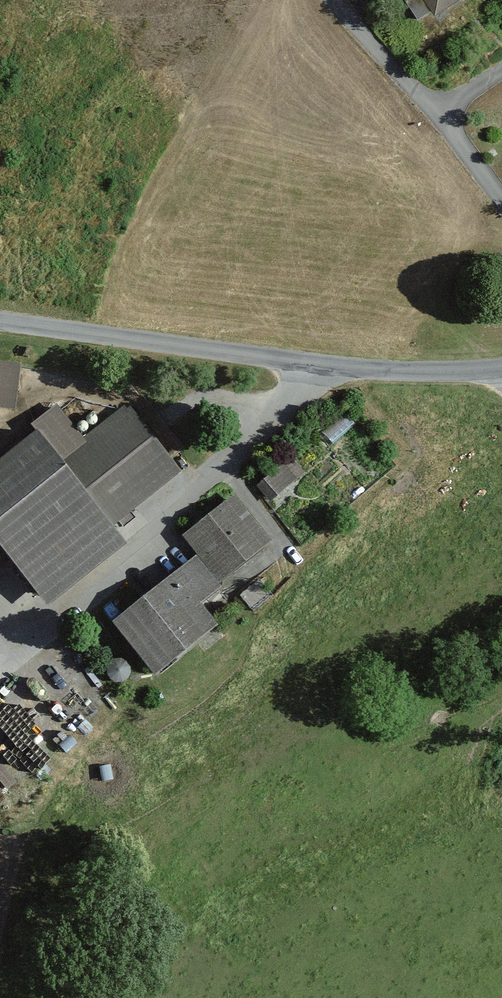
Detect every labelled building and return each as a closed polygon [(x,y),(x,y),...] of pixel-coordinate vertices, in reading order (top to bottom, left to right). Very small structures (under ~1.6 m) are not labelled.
[(429,17),(458,0),(418,0),(429,17)] [(0,359),(0,403),(19,405),(25,362),(0,359)] [(133,405),(68,453),(118,519),(183,471),(133,405)] [(0,473),(0,533),(18,556),(58,608),(139,545),(118,519),(68,453),(52,432),(0,473)] [(294,451),(258,483),(272,499),(308,467),(294,451)] [(240,492),(190,532),(231,581),(279,541),(240,492)] [(18,556),(0,533),(0,570),(18,556)] [(202,548),(118,621),(165,675),(226,623),(207,602),(231,581),(202,548)]
